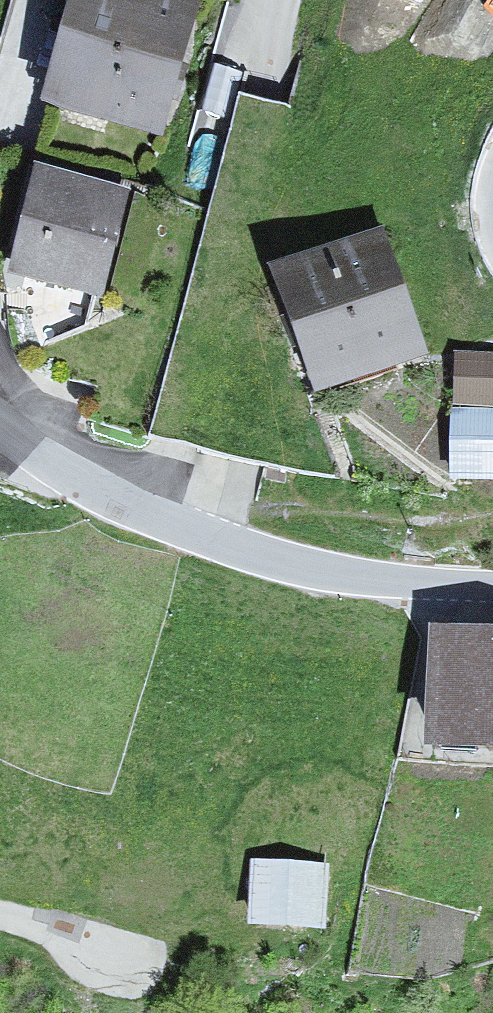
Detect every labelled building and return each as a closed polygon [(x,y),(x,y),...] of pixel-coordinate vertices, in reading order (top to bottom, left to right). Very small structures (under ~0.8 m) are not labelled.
[(139,0),(86,0),(58,115),(167,141),(198,14),(139,0)] [(127,200),(41,181),(20,278),(106,296),(127,200)] [(379,249),(285,286),(329,399),(423,363),(379,249)] [(461,371),(461,410),(492,410),(492,371),(461,371)] [(440,644),(436,755),(492,757),(492,646),(440,644)] [(322,876),(259,874),(256,931),(319,933),(322,876)]
